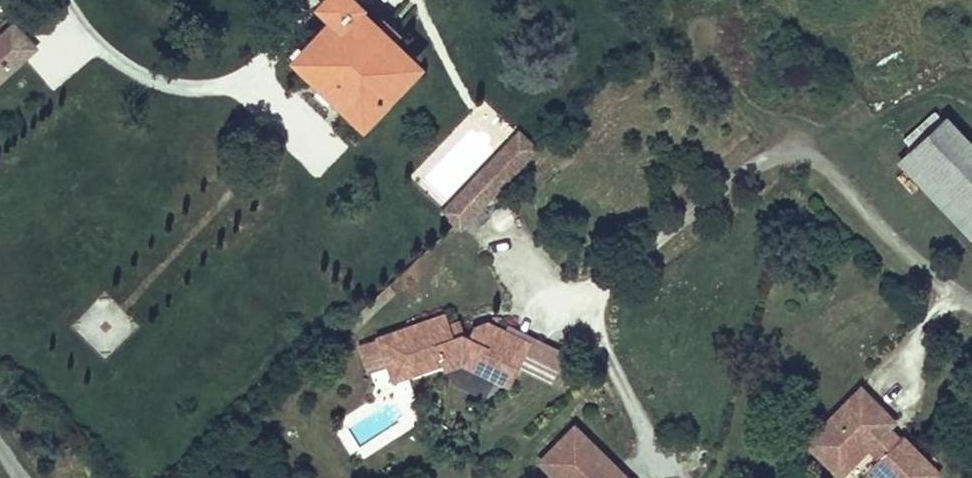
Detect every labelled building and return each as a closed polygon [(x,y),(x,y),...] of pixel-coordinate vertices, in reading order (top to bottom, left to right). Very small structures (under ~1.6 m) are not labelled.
[(284,35),(342,100),(396,51),(375,27),(384,19),(368,2),(359,9),(351,0),(323,0),(284,35)] [(35,46),(13,24),(0,37),(0,80),(35,46)] [(969,230),(971,227),(971,156),(945,128),(905,165),(969,230)] [(540,150),(519,130),(441,211),(461,231),(540,150)] [(445,374),(460,369),(495,383),(503,365),(518,372),(520,368),(552,381),(564,350),(508,327),(506,331),(488,323),(474,328),(469,339),(463,337),(459,322),(448,326),(445,316),(374,339),(375,341),(358,347),(367,374),(373,372),(388,367),(393,384),(443,368),(445,374)] [(495,383),(511,389),(518,372),(503,365),(495,383)] [(388,367),(373,372),(378,389),(393,384),(388,367)] [(806,458),(825,477),(837,467),(847,477),(853,477),(869,463),(879,474),(875,477),(927,477),(903,452),(900,455),(895,460),(884,449),(889,444),(877,431),(885,425),(864,403),(806,458)] [(542,460),(559,477),(628,477),(578,426),(542,460)] [(889,444),(884,449),(895,460),(900,455),(889,444)] [(825,477),(847,477),(837,467),(825,477)]
